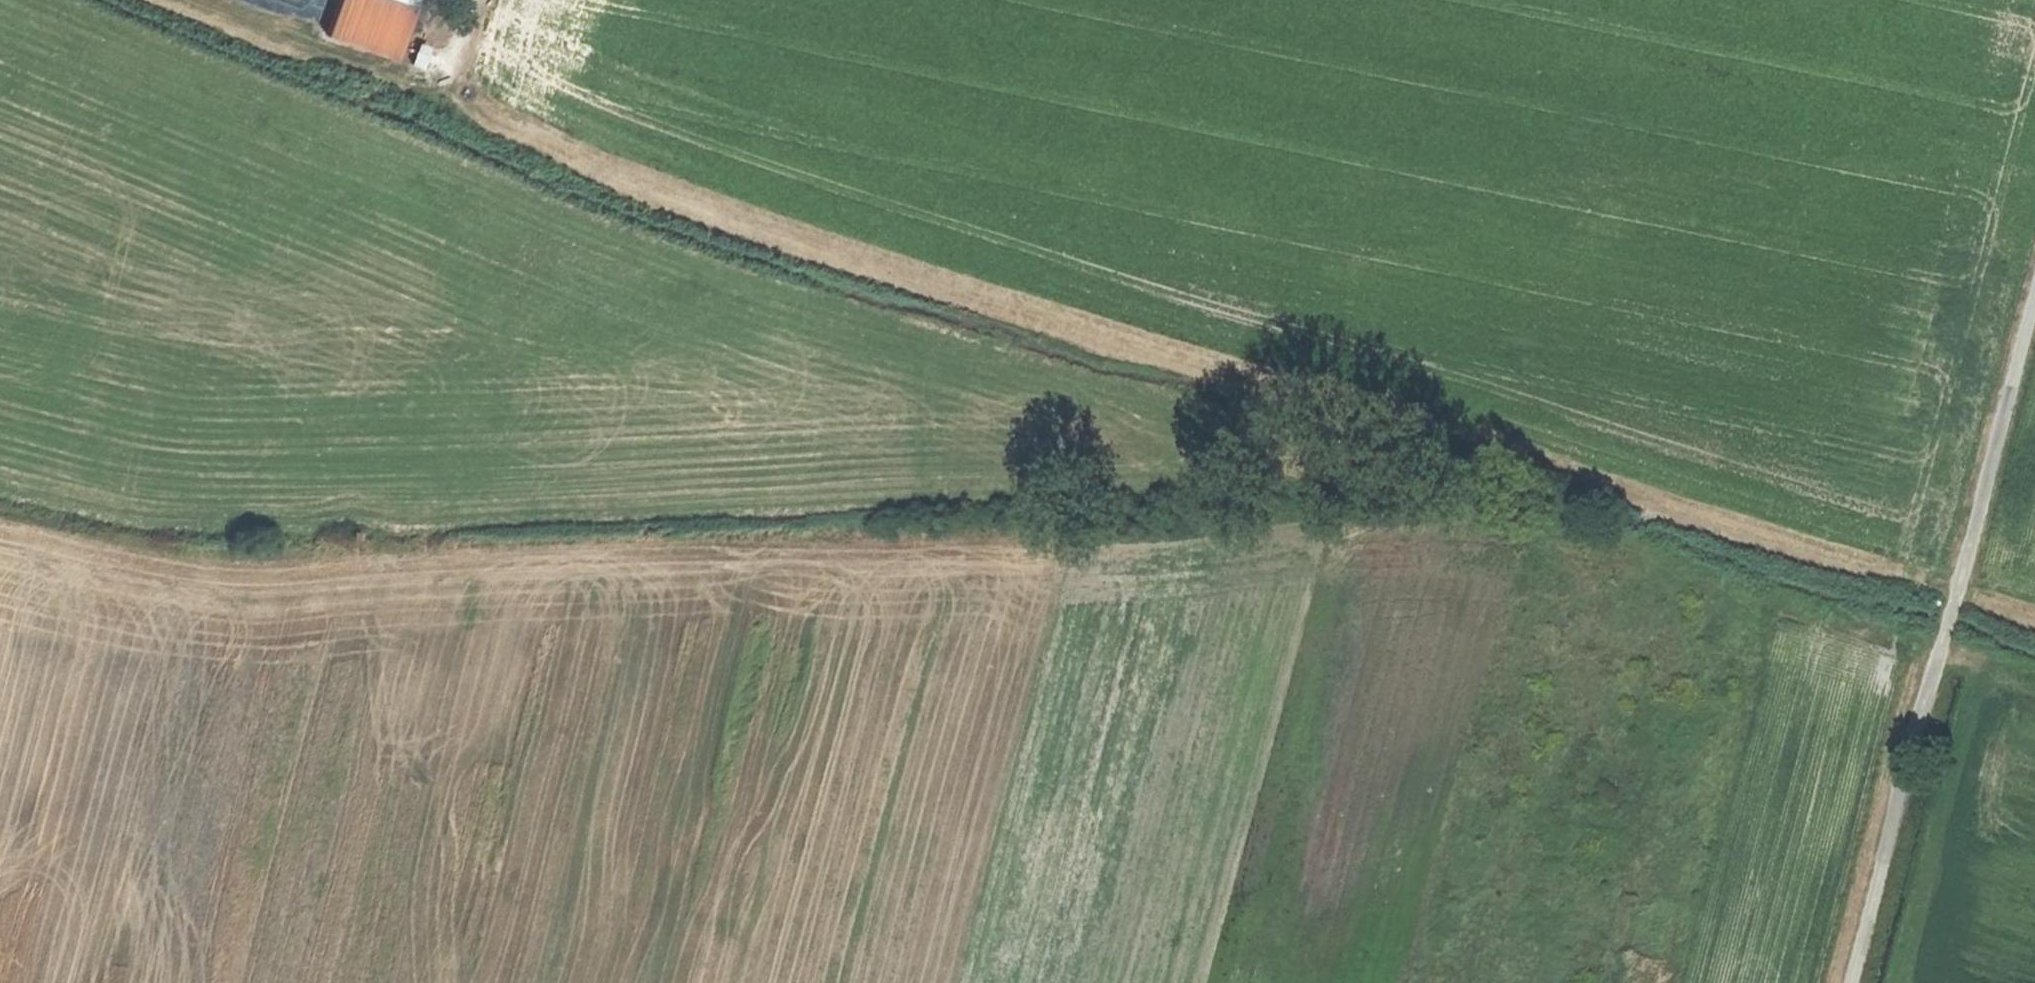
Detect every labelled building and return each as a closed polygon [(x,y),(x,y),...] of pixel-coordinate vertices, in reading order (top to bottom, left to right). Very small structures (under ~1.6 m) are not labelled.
[(390,58),(406,9),(379,0),(335,0),(323,36),(390,58)] [(406,9),(410,0),(379,0),(406,9)]
